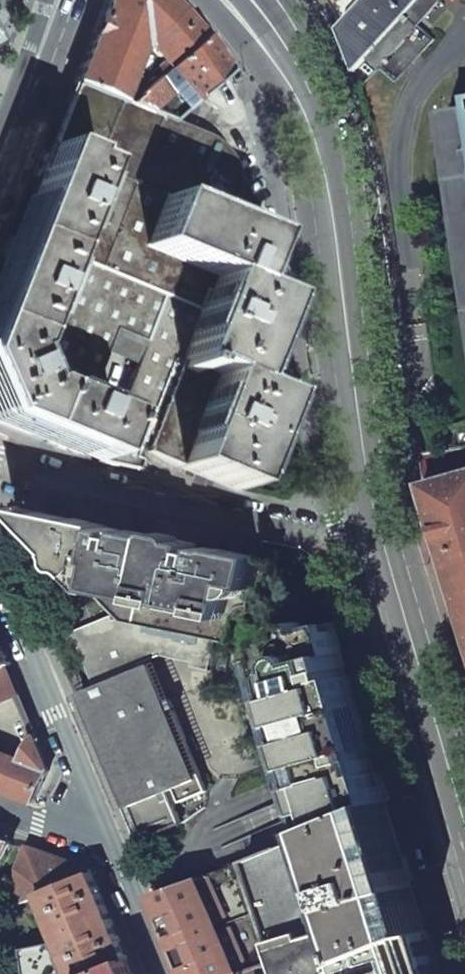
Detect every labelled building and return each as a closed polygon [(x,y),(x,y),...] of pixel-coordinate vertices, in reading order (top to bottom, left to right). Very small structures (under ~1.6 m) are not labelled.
[(73,84),(126,105),(203,38),(181,13),(171,3),(168,0),(107,0),(73,84)] [(342,29),(358,73),(404,22),(408,25),(411,22),(407,19),(424,0),(368,0),(342,29)] [(446,0),(424,0),(407,19),(411,22),(419,29),(446,0)] [(213,84),(225,73),(223,69),(214,55),(204,39),(203,38),(126,105),(169,123),(203,93),(213,84)] [(105,463),(137,470),(142,454),(172,465),(239,490),(271,409),(276,398),(242,385),(248,368),(275,300),(241,286),(251,263),(260,238),(250,233),(258,213),(233,203),(235,190),(235,179),(235,175),(231,163),(229,159),(227,156),(221,148),(209,139),(169,123),(126,105),(73,84),(0,270),(0,423),(44,441),(82,456),(99,462),(105,463)] [(464,215),(464,111),(451,113),(464,215)] [(422,454),(426,486),(464,475),(464,447),(422,454)] [(426,486),(450,568),(464,618),(464,475),(426,486)] [(16,505),(123,617),(128,622),(180,632),(217,640),(231,642),(236,618),(241,618),(250,612),(262,557),(256,556),(223,549),(219,548),(219,551),(205,548),(204,552),(196,551),(198,544),(129,529),(128,536),(120,534),(121,529),(107,526),(107,525),(105,524),(84,520),(16,505)] [(111,652),(150,636),(155,657),(160,655),(187,660),(180,637),(180,632),(128,622),(123,617),(115,621),(113,616),(96,623),(111,652)] [(340,621),(310,630),(318,659),(343,652),(349,651),(340,621)] [(79,645),(89,670),(111,652),(96,623),(69,634),(74,647),(79,645)] [(365,707),(356,675),(349,677),(346,669),(348,668),(343,652),(318,659),(310,630),(287,636),(287,644),(286,647),(282,653),(278,655),(258,661),(308,836),(331,825),(338,823),(370,809),(386,802),(391,800),(383,771),(378,772),(373,757),(372,758),(370,749),(377,747),(368,718),(365,707)] [(217,640),(180,632),(180,637),(187,660),(194,662),(193,666),(211,669),(217,640)] [(166,747),(187,741),(174,709),(169,712),(161,715),(141,668),(140,664),(155,657),(150,636),(111,652),(89,670),(96,687),(84,692),(89,706),(84,708),(91,725),(106,762),(166,746),(166,747)] [(7,665),(10,663),(0,646),(0,670),(7,665)] [(161,715),(169,712),(149,664),(141,668),(161,715)] [(19,695),(7,665),(0,670),(0,702),(19,695)] [(34,803),(50,771),(47,764),(34,730),(29,732),(28,737),(32,740),(21,760),(0,752),(0,790),(34,803)] [(209,793),(187,741),(166,747),(166,746),(106,762),(121,798),(135,831),(180,819),(169,794),(176,791),(182,805),(209,793)] [(338,823),(331,825),(359,921),(370,957),(425,934),(429,932),(416,886),(411,888),(405,869),(393,824),(392,824),(386,802),(370,809),(338,823)] [(180,819),(135,831),(139,841),(182,823),(180,819)] [(9,839),(0,836),(0,862),(9,839)] [(28,847),(19,868),(21,903),(46,893),(92,872),(91,869),(50,854),(28,847)] [(219,873),(235,923),(220,933),(236,973),(238,973),(266,965),(264,957),(234,867),(219,873)] [(28,973),(89,973),(128,958),(107,908),(92,872),(46,893),(61,930),(57,931),(60,939),(24,947),(28,973)] [(212,876),(198,881),(216,924),(227,920),(212,876)] [(153,896),(174,948),(185,973),(236,973),(220,933),(216,924),(198,881),(153,896)] [(274,947),(275,953),(278,961),(282,973),(327,973),(370,957),(359,921),(274,947)] [(425,934),(370,957),(327,973),(437,973),(425,934)] [(275,953),(264,957),(266,965),(278,961),(275,953)] [(89,973),(134,973),(128,958),(89,973)] [(278,961),(266,965),(238,973),(282,973),(278,961)]
